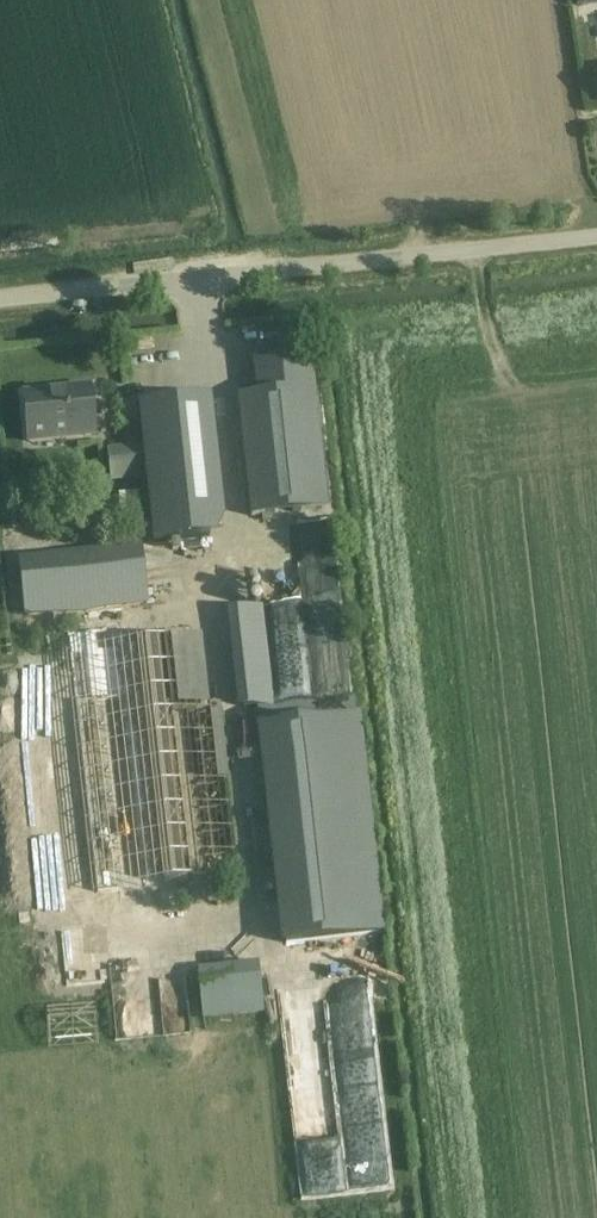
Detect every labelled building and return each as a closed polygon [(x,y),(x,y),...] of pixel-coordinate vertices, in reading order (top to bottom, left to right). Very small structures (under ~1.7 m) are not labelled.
[(28,439),(94,434),(90,386),(24,391),(28,439)] [(250,516),(324,508),(311,387),(238,395),(250,516)] [(211,398),(138,406),(142,444),(106,448),(110,481),(146,477),(151,525),(223,516),(211,398)] [(181,599),(177,562),(156,564),(154,547),(121,551),(122,565),(53,572),(58,613),(181,599)] [(261,601),(220,607),(234,706),(272,701),(272,697),(302,693),(286,578),(258,582),(261,601)] [(139,644),(166,885),(239,877),(220,705),(209,707),(201,637),(139,644)] [(80,696),(130,689),(125,658),(75,665),(80,696)] [(358,709),(250,718),(270,938),(306,935),(296,824),(367,818),(358,709)] [(218,963),(219,975),(254,974),(253,962),(218,963)] [(196,1018),(259,1011),(255,975),(193,981),(196,1018)]
